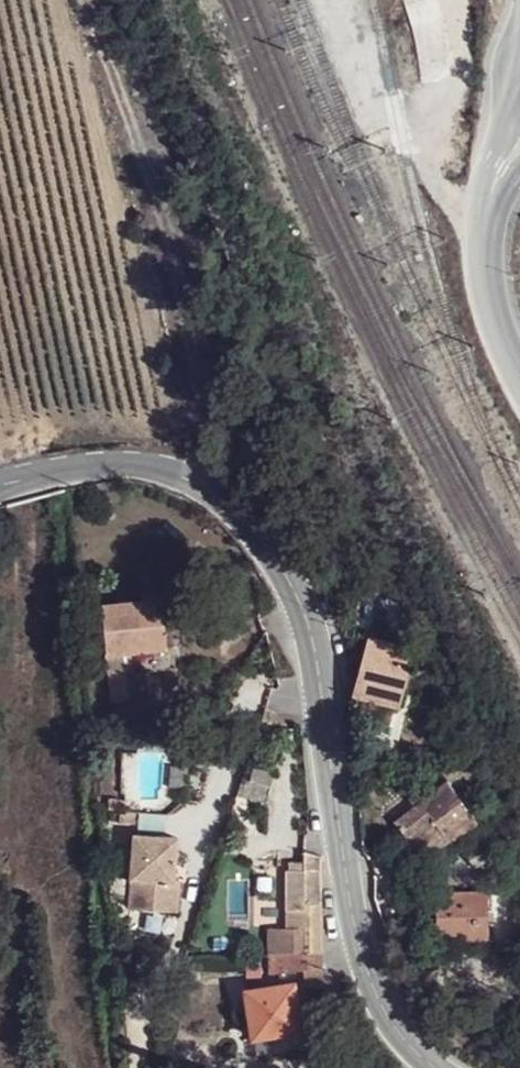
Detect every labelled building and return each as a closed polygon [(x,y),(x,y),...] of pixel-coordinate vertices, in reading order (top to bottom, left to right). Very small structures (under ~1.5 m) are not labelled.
[(143,649),(164,647),(168,646),(164,599),(104,604),(108,652),(143,649)] [(370,636),(357,685),(355,695),(363,696),(401,707),(415,654),(412,647),(370,636)] [(165,655),(164,647),(143,649),(144,657),(165,655)] [(125,651),(108,652),(110,667),(126,666),(125,651)] [(126,666),(110,667),(113,702),(121,701),(122,699),(129,699),(126,666)] [(248,764),(243,778),(250,780),(255,766),(248,764)] [(243,778),(238,794),(267,801),(275,771),(255,766),(250,780),(243,778)] [(415,805),(392,818),(405,838),(428,824),(440,843),(471,823),(445,781),(429,791),(425,785),(408,795),(415,805)] [(135,834),(164,834),(163,813),(135,813),(135,834)] [(176,911),(177,836),(126,836),(125,910),(176,911)] [(322,855),(307,850),(305,869),(290,869),(287,870),(288,928),(305,928),(304,952),(323,952),(322,855)] [(289,861),(290,869),(305,869),(305,860),(289,861)] [(485,891),(436,891),(437,940),(488,939),(485,891)] [(271,954),(282,953),(281,943),(270,944),(271,954)] [(282,953),(290,953),(289,943),(281,943),(282,953)] [(325,985),(323,952),(304,952),(296,953),(290,953),(282,953),(271,954),(272,974),(305,969),(307,985),(325,985)] [(255,1036),(302,1030),(296,982),(248,988),(255,1036)] [(305,1049),(302,1030),(255,1036),(257,1055),(305,1049)]
